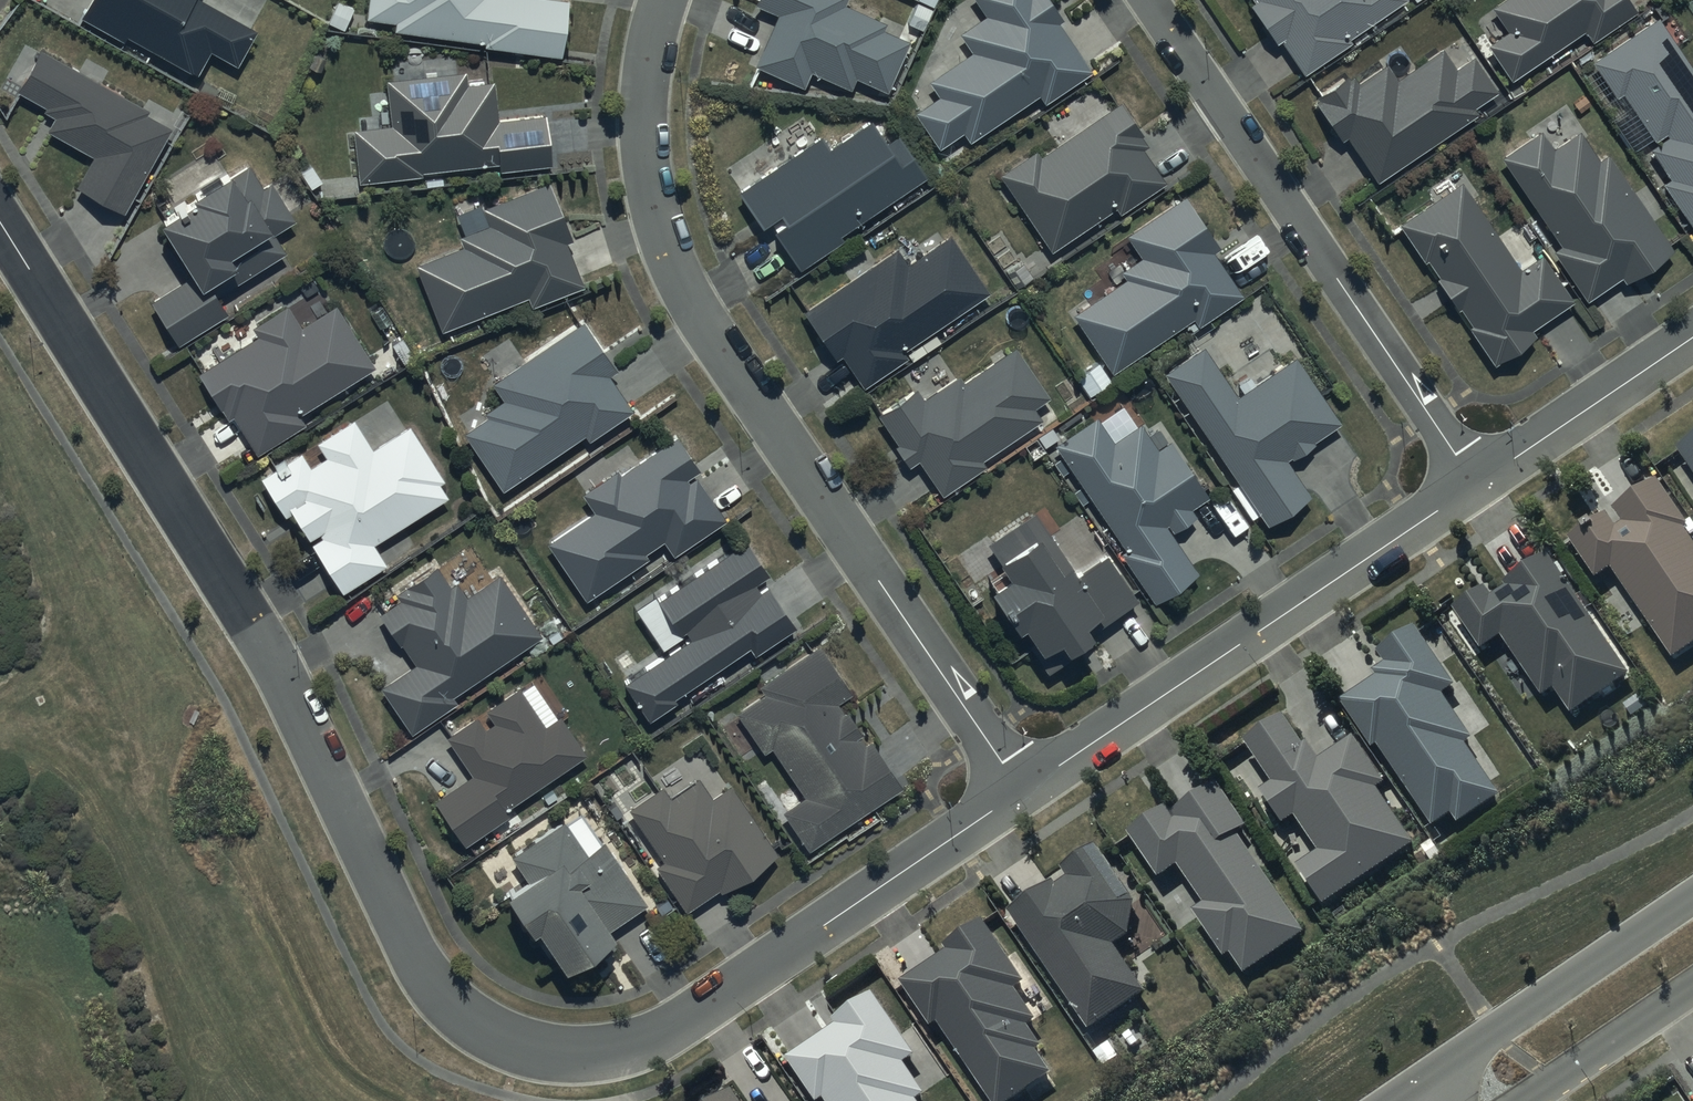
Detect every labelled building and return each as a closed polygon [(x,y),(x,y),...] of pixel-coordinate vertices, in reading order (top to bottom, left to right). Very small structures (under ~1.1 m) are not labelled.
[(81,11),(122,35),(125,30),(194,70),(208,47),(236,63),(257,26),(211,0),(87,0),(81,11)] [(393,25),(486,36),(485,43),(559,52),(566,0),(368,0),(366,14),(394,18),(393,25)] [(779,9),(755,60),(803,82),(810,67),(850,85),(856,71),(886,85),(908,38),(881,25),(884,18),(845,0),(760,0),(779,9)] [(914,107),(937,143),(961,129),(966,137),(1038,91),(1042,98),(1090,67),(1057,15),(1062,12),(1054,0),(979,0),(986,10),(958,28),(969,47),(927,74),(938,91),(914,107)] [(1273,36),(1278,33),(1302,70),(1350,38),(1347,34),(1397,0),(1249,0),(1273,36)] [(1487,39),(1510,75),(1583,27),(1590,38),(1635,8),(1629,0),(1493,0),(1490,2),(1505,26),(1487,39)] [(1590,55),(1614,91),(1620,88),(1650,135),(1662,127),(1664,130),(1646,141),(1666,173),(1659,178),(1692,226),(1692,225),(1692,69),(1655,12),(1590,55)] [(1315,95),(1313,97),(1338,135),(1344,132),(1372,176),(1476,108),(1472,101),(1495,87),(1471,51),(1453,63),(1440,43),(1394,73),(1385,59),(1355,78),(1350,70),(1348,72),(1345,69),(1312,90),(1315,95)] [(149,104),(40,45),(17,88),(45,104),(43,107),(54,113),(46,128),(92,153),(76,183),(123,209),(170,124),(145,110),(149,104)] [(388,121),(353,125),(357,178),(421,172),(421,167),(496,159),(497,165),(549,160),(544,109),(497,114),(493,78),(464,66),(384,75),(388,121)] [(1034,145),(999,171),(1049,247),(1114,204),(1117,209),(1165,178),(1143,143),(1147,140),(1119,97),(1040,152),(1034,145)] [(737,185),(759,219),(779,206),(784,214),(771,222),(798,263),(841,235),(838,230),(926,173),(897,128),(885,136),(870,113),(828,140),(821,130),(737,185)] [(1541,126),(1500,153),(1558,240),(1549,246),(1582,294),(1617,271),(1621,277),(1669,245),(1606,151),(1597,157),(1576,126),(1552,143),(1541,126)] [(191,269),(150,294),(175,339),(227,307),(216,290),(284,247),(272,229),(294,216),(269,176),(261,181),(249,161),(234,170),(228,161),(190,186),(194,192),(157,215),(191,269)] [(462,241),(414,260),(439,325),(525,292),(529,303),(583,282),(566,237),(571,235),(548,176),(480,202),(487,220),(458,231),(462,241)] [(1459,176),(1395,218),(1421,257),(1426,254),(1437,271),(1432,274),(1453,305),(1458,302),(1469,318),(1464,321),(1489,359),(1535,329),(1531,323),(1573,296),(1540,246),(1516,263),(1459,176)] [(1125,272),(1073,308),(1103,355),(1075,373),(1088,392),(1116,372),(1114,368),(1190,315),(1195,323),(1242,291),(1210,245),(1219,239),(1185,190),(1125,231),(1140,252),(1120,265),(1125,272)] [(950,230),(903,259),(894,245),(803,305),(833,355),(841,350),(861,382),(907,353),(902,346),(987,288),(950,230)] [(255,334),(197,368),(225,415),(232,411),(255,448),(302,420),(296,410),(375,363),(335,302),(300,322),(285,300),(248,323),(255,334)] [(489,413),(465,431),(502,485),(582,429),(587,436),(631,405),(606,369),(615,363),(581,315),(491,378),(502,393),(484,406),(489,413)] [(914,383),(876,409),(893,437),(891,439),(906,463),(919,455),(941,490),(987,461),(981,452),(1039,416),(1031,403),(1048,392),(1016,341),(962,375),(958,369),(920,393),(914,383)] [(1163,368),(1268,519),(1310,490),(1286,456),(1341,418),(1296,352),(1238,393),(1202,341),(1163,368)] [(1094,412),(1054,439),(1126,545),(1119,550),(1151,597),(1195,568),(1167,526),(1196,507),(1192,501),(1208,491),(1171,435),(1156,445),(1138,418),(1111,436),(1094,412)] [(299,446),(260,472),(284,512),(291,507),(308,534),(319,527),(321,531),(310,538),(340,586),(385,558),(373,537),(445,492),(438,481),(446,477),(409,420),(371,445),(351,414),(314,438),(324,453),(310,463),(299,446)] [(593,507),(547,538),(586,595),(648,552),(644,547),(660,535),(671,551),(725,515),(695,471),(687,477),(685,474),(698,465),(675,432),(621,469),(618,465),(581,490),(593,507)] [(1678,448),(1692,470),(1692,439),(1678,448)] [(1569,537),(1597,579),(1613,568),(1673,658),(1692,644),(1692,537),(1685,524),(1690,521),(1660,477),(1615,507),(1624,521),(1617,526),(1607,512),(1569,537)] [(1035,505),(986,537),(1005,566),(987,577),(1045,664),(1090,634),(1086,628),(1136,595),(1106,549),(1077,568),(1035,505)] [(767,570),(744,536),(657,595),(680,628),(684,626),(689,633),(623,678),(648,714),(675,695),(673,693),(748,642),(752,648),(792,620),(764,580),(758,585),(754,579),(767,570)] [(1486,583),(1453,606),(1483,649),(1502,636),(1542,695),(1555,686),(1573,712),(1629,674),(1546,554),(1506,582),(1508,585),(1494,595),(1486,583)] [(414,660),(381,682),(410,728),(458,697),(453,689),(539,631),(499,571),(468,592),(458,578),(449,584),(435,563),(395,589),(399,595),(375,610),(396,642),(400,640),(414,660)] [(1378,676),(1342,700),(1374,748),(1379,745),(1434,827),(1453,814),(1459,824),(1500,796),(1466,745),(1474,740),(1443,694),(1456,684),(1417,626),(1379,651),(1387,662),(1374,670),(1378,676)] [(763,690),(735,708),(762,748),(771,742),(803,792),(781,806),(806,845),(901,781),(871,736),(863,741),(856,731),(861,728),(846,705),(841,708),(835,699),(851,688),(820,640),(758,681),(763,690)] [(469,770),(432,795),(463,840),(512,807),(509,802),(585,752),(534,676),(486,708),(493,719),(484,726),(474,712),(443,733),(469,770)] [(1272,782),(1261,789),(1285,824),(1296,817),(1319,851),(1298,865),(1325,905),(1411,846),(1416,854),(1432,843),(1424,831),(1412,839),(1377,787),(1386,781),(1355,735),(1320,758),(1309,742),(1305,745),(1282,711),(1242,738),(1272,782)] [(662,855),(654,861),(685,905),(716,884),(719,888),(776,849),(730,781),(712,794),(697,774),(670,793),(662,781),(627,805),(662,855)] [(1167,804),(1128,831),(1160,878),(1179,865),(1205,902),(1193,910),(1226,957),(1232,953),(1247,974),(1306,934),(1236,833),(1247,825),(1217,781),(1173,812),(1167,804)] [(524,872),(504,885),(529,924),(534,920),(559,959),(610,926),(609,923),(645,899),(604,837),(599,840),(578,808),(511,852),(524,872)] [(1057,881),(1011,911),(1089,1029),(1146,992),(1115,945),(1129,936),(1135,900),(1098,844),(1063,868),(1070,879),(1060,886),(1057,881)] [(904,982),(934,1026),(939,1022),(992,1100),(1012,1100),(1053,1073),(1038,1050),(1045,1045),(1031,1024),(1037,1020),(1016,988),(1028,979),(986,917),(945,945),(949,951),(904,982)] [(788,1058),(817,1100),(822,1100),(827,1098),(829,1100),(920,1100),(919,1100),(927,1095),(907,1063),(917,1056),(874,992),(835,1019),(838,1024),(788,1058)] [(716,1100),(742,1100),(734,1089),(716,1100)]
